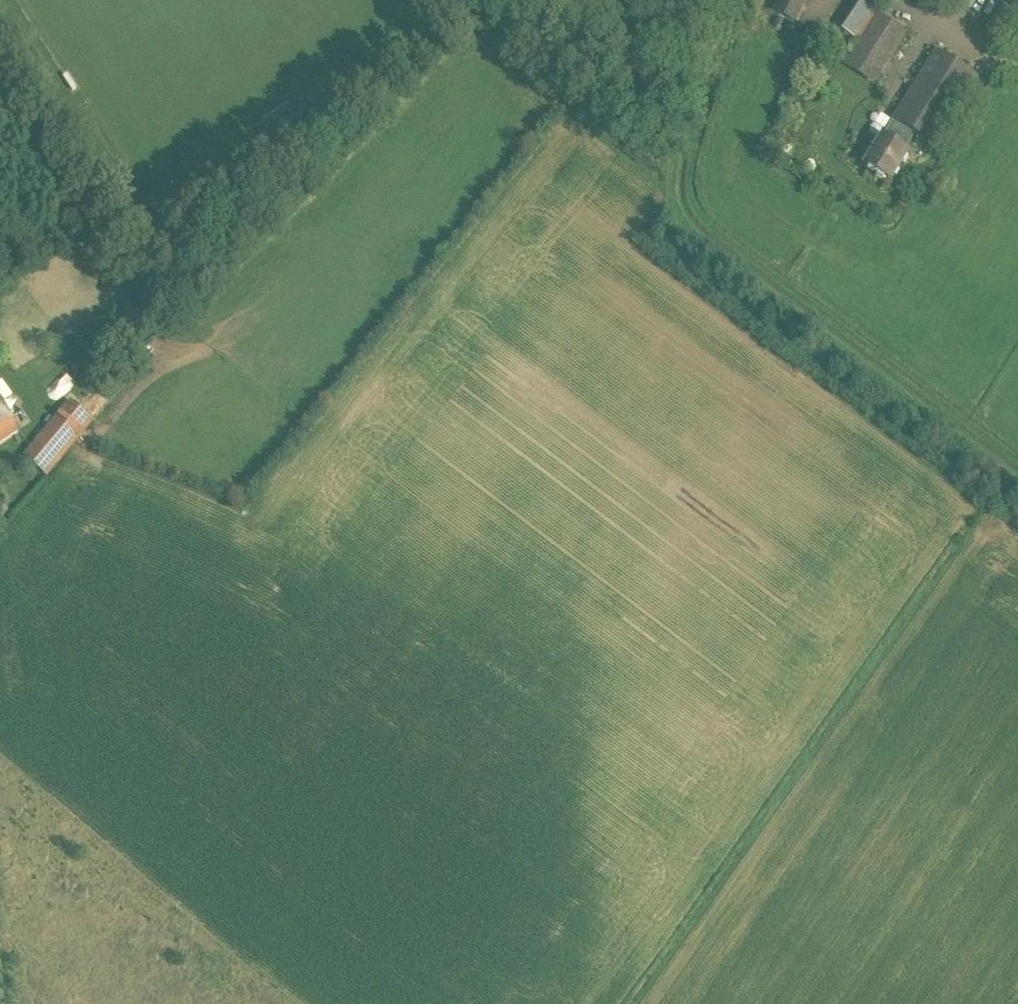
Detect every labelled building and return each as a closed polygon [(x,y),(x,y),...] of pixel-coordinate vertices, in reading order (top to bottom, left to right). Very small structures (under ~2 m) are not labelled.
[(772,12),(795,24),(807,0),(778,0),(772,12)] [(907,33),(876,12),(874,16),(871,14),(852,43),(856,45),(843,65),(873,84),(907,33)] [(934,145),(977,76),(936,51),(893,120),(897,122),(886,140),(882,137),(864,166),(889,181),(907,152),(902,150),(913,133),(934,145)] [(0,399),(0,441),(20,428),(0,399)] [(54,466),(93,420),(70,401),(31,447),(54,466)]
